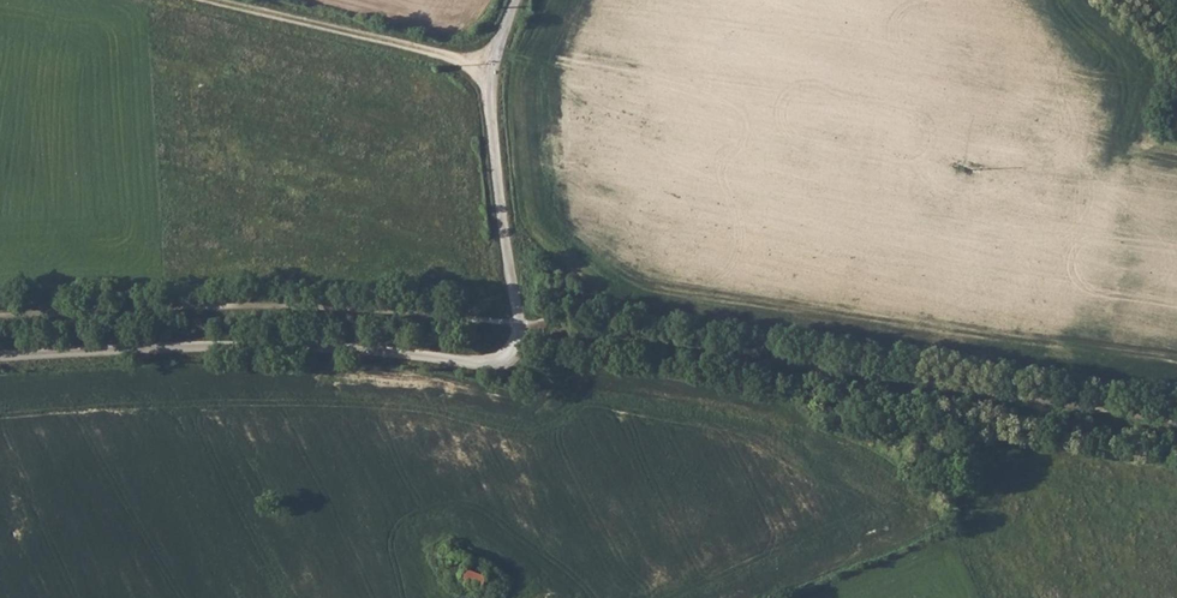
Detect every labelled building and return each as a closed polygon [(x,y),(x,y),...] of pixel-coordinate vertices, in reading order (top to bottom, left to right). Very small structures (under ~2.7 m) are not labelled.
[(470,569),(465,580),(483,588),(488,577),(470,569)]
